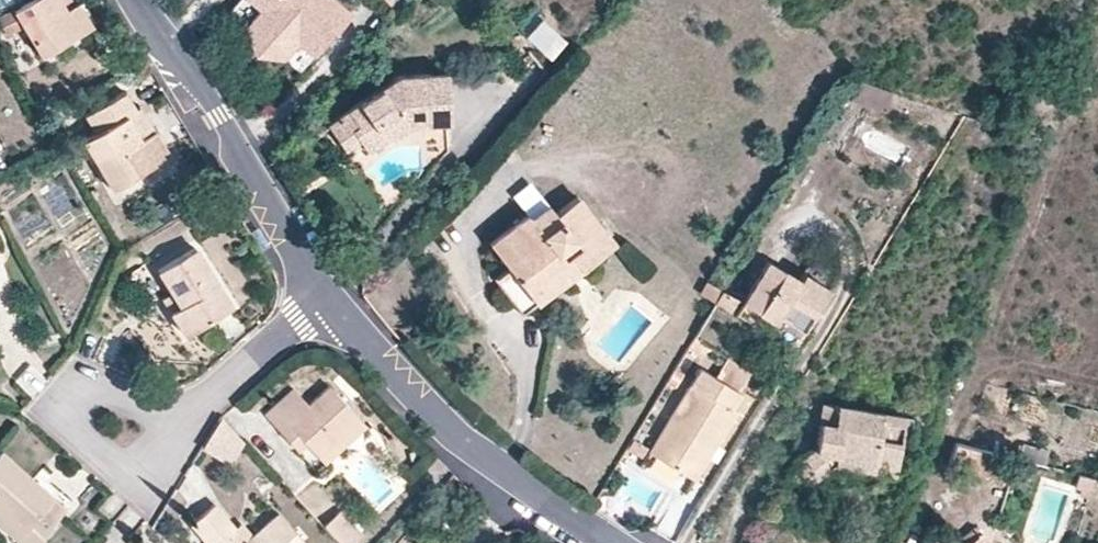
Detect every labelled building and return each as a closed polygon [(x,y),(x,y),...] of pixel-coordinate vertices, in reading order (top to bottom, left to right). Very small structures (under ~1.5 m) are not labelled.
[(77,2),(67,8),(62,0),(31,0),(13,11),(42,57),(92,26),(77,2)] [(257,9),(247,0),(238,0),(229,11),(245,24),(257,9)] [(336,0),(247,0),(257,9),(245,24),(284,58),(298,43),(313,56),(350,12),(336,0)] [(541,16),(524,35),(550,57),(566,38),(541,16)] [(284,58),(245,24),(243,26),(253,55),(283,60),(284,58)] [(313,56),(298,43),(284,58),(300,71),(313,56)] [(450,122),(447,71),(399,75),(347,111),(356,124),(351,128),(359,141),(366,150),(389,134),(402,125),(416,124),(450,122)] [(141,139),(127,115),(136,109),(126,92),(85,116),(95,133),(83,140),(112,189),(170,155),(155,131),(141,139)] [(150,133),(136,109),(127,115),(141,139),(150,133)] [(356,124),(347,111),(327,125),(345,151),(359,141),(351,128),(356,124)] [(393,140),(416,124),(402,125),(389,134),(393,140)] [(525,207),(542,194),(530,179),(513,192),(525,207)] [(487,242),(508,268),(494,280),(511,303),(527,292),(537,303),(609,248),(574,200),(554,215),(548,207),(532,218),(527,211),(487,242)] [(232,305),(195,246),(157,270),(180,306),(195,329),(232,305)] [(802,272),(798,279),(768,261),(743,302),(774,321),(778,314),(804,330),(829,288),(802,272)] [(195,329),(180,306),(170,313),(185,335),(195,329)] [(701,358),(710,344),(696,336),(687,350),(701,358)] [(739,392),(752,372),(727,357),(715,377),(739,392)] [(33,393),(45,379),(26,364),(15,378),(33,393)] [(694,480),(737,411),(732,408),(741,393),(739,392),(715,377),(700,368),(648,452),(694,480)] [(309,404),(294,388),(264,415),(299,452),(307,444),(324,463),(366,424),(330,385),(309,404)] [(834,422),(837,404),(823,402),(820,420),(834,422)] [(895,476),(904,416),(837,404),(834,422),(820,420),(815,449),(795,463),(809,483),(810,483),(835,466),(895,476)] [(243,440),(223,418),(204,448),(228,463),(243,440)] [(324,463),(307,444),(299,452),(316,471),(324,463)] [(984,451),(960,446),(955,467),(978,473),(984,451)] [(984,451),(978,473),(994,477),(999,455),(984,451)] [(1,452),(0,453),(0,513),(22,533),(17,540),(14,542),(15,542),(37,542),(66,510),(1,452)] [(809,483),(795,463),(788,468),(786,478),(809,483)] [(1087,497),(1093,478),(1078,474),(1075,487),(1080,488),(1078,495),(1087,497)] [(279,512),(248,539),(236,525),(216,503),(189,526),(205,542),(306,542),(279,512)] [(130,536),(144,521),(127,506),(114,522),(130,536)] [(323,525),(339,542),(351,542),(361,534),(340,510),(323,525)] [(0,513),(0,525),(17,540),(22,533),(0,513)] [(253,534),(241,521),(236,525),(248,539),(253,534)] [(982,531),(968,542),(993,542),(982,531)]
